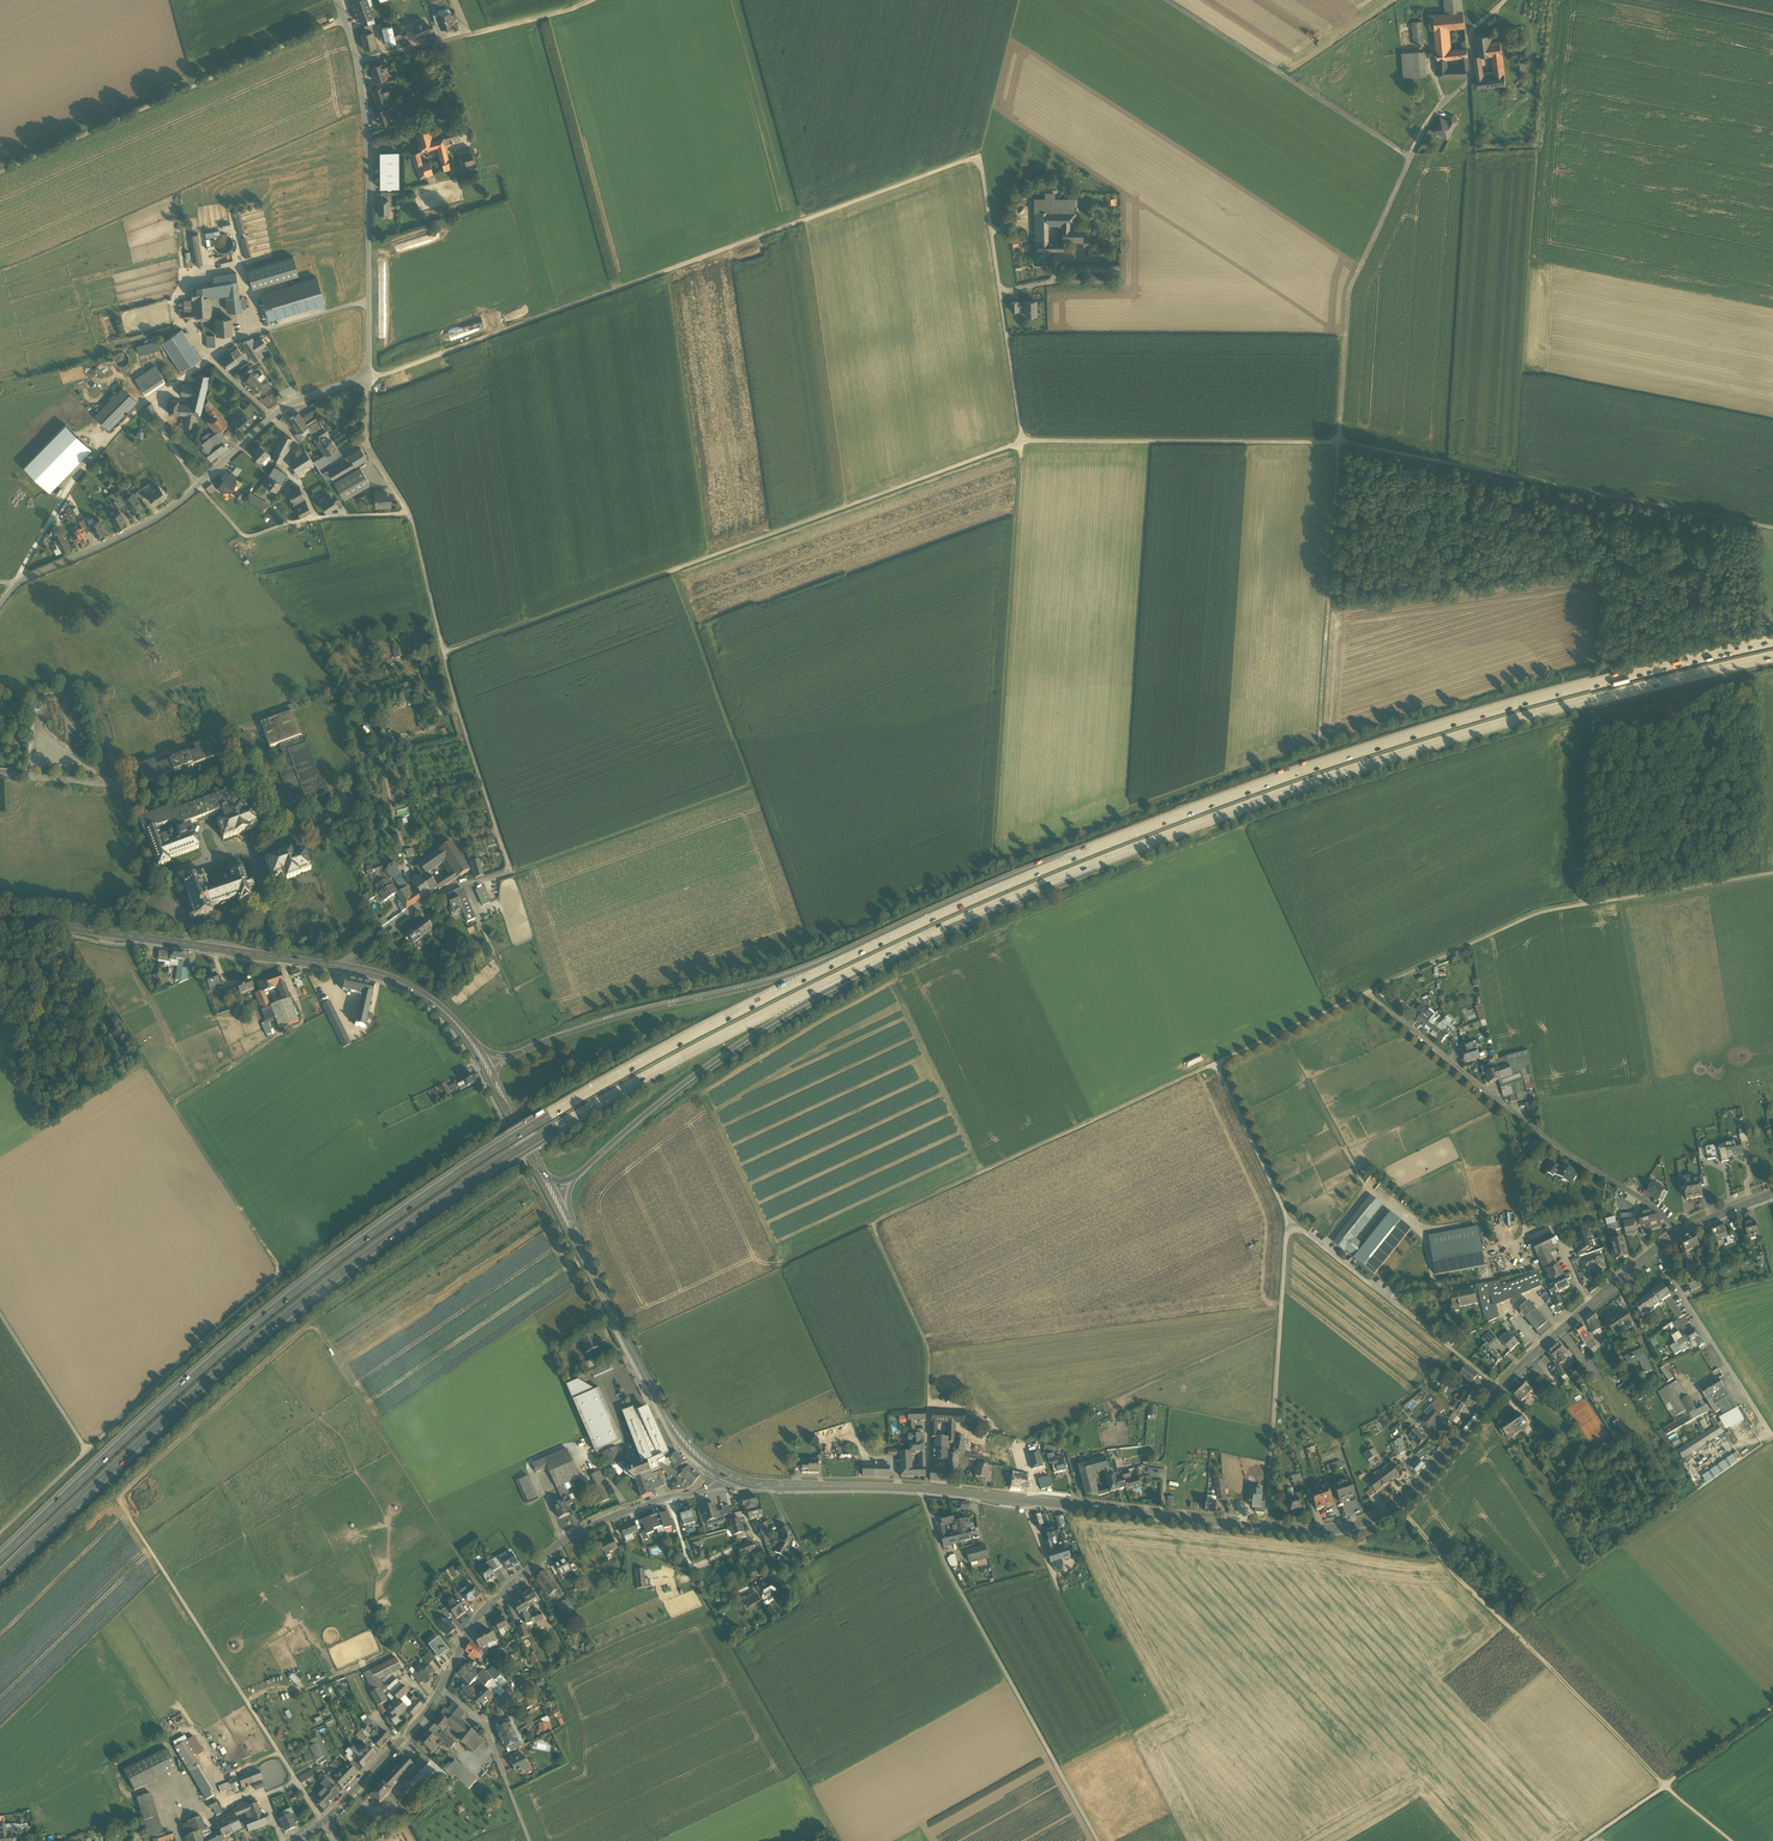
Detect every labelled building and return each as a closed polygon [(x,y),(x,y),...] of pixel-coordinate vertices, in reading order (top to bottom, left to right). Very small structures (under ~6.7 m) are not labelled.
[(354,11),(369,5),(367,0),(355,0),(351,2),(354,11)] [(1446,14),(1464,12),(1463,0),(1445,0),(1446,14)] [(372,14),(369,5),(354,11),(357,20),(365,17),(372,14)] [(1434,15),(1436,30),(1448,29),(1455,28),(1466,27),(1464,12),(1446,14),(1434,15)] [(452,26),(449,13),(439,15),(438,15),(440,23),(441,28),(452,26)] [(426,21),(413,27),(417,37),(422,35),(422,36),(426,34),(431,32),(429,29),(426,21)] [(1412,22),(1414,45),(1424,44),(1422,21),(1412,22)] [(396,43),(395,40),(392,28),(392,26),(382,28),(386,45),(396,43)] [(398,26),(392,28),(395,40),(406,38),(405,32),(400,33),(398,26)] [(433,28),(429,29),(431,32),(426,34),(429,41),(437,37),(433,28)] [(1448,33),(1448,29),(1436,30),(1438,51),(1449,50),(1452,50),(1452,48),(1449,48),(1448,33)] [(361,34),(364,49),(375,47),(372,32),(366,33),(361,34)] [(1477,56),(1477,57),(1480,56),(1487,55),(1485,44),(1492,43),(1491,35),(1475,37),(1477,56)] [(1513,50),(1524,50),(1524,41),(1513,41),(1513,50)] [(1487,55),(1492,55),(1502,54),(1500,42),(1492,43),(1485,44),(1487,55)] [(1440,60),(1443,60),(1447,59),(1463,57),(1468,56),(1468,49),(1461,49),(1452,50),(1449,50),(1438,51),(1438,60),(1440,60)] [(1513,50),(1513,62),(1524,62),(1524,50),(1513,50)] [(1425,51),(1413,52),(1415,76),(1427,75),(1425,51)] [(1404,77),(1415,76),(1413,52),(1402,53),(1404,77)] [(1492,61),(1494,75),(1504,74),(1503,60),(1492,61)] [(375,80),(375,81),(377,80),(385,78),(387,77),(384,69),(387,68),(385,62),(370,67),(373,73),(375,80)] [(1519,63),(1520,76),(1525,75),(1527,75),(1527,71),(1530,71),(1529,62),(1519,63)] [(1463,68),(1448,68),(1448,79),(1466,78),(1467,77),(1467,68),(1463,68)] [(1494,75),(1483,77),(1477,78),(1479,88),(1506,84),(1504,74),(1494,75)] [(373,89),(377,103),(387,100),(385,94),(385,91),(388,90),(386,85),(378,88),(373,89)] [(432,91),(423,94),(425,100),(434,97),(432,91)] [(378,107),(379,111),(386,109),(386,110),(390,108),(389,103),(378,107)] [(390,108),(386,110),(386,109),(379,111),(375,113),(379,125),(390,121),(388,117),(394,115),(392,107),(390,108)] [(1448,122),(1454,126),(1458,120),(1452,116),(1448,122)] [(1439,133),(1448,138),(1454,126),(1448,122),(1441,118),(1434,130),(1435,132),(1437,133),(1439,133)] [(442,138),(444,144),(460,140),(457,126),(440,130),(442,138)] [(415,134),(420,151),(437,146),(444,145),(444,144),(442,138),(432,141),(430,130),(415,134)] [(437,146),(439,153),(446,151),(444,145),(437,146)] [(462,166),(467,165),(475,162),(470,147),(457,152),(462,166)] [(413,161),(414,165),(416,165),(422,163),(419,151),(411,153),(412,157),(413,161)] [(450,169),(446,151),(439,153),(441,160),(444,171),(450,169)] [(380,152),(380,188),(398,188),(398,152),(380,152)] [(416,165),(420,178),(433,174),(429,161),(422,163),(416,165)] [(475,162),(467,165),(469,174),(473,173),(474,175),(477,174),(477,172),(478,172),(475,162)] [(1034,199),(1034,212),(1047,211),(1070,212),(1076,212),(1076,199),(1055,199),(1055,194),(1045,193),(1045,199),(1034,199)] [(378,214),(388,214),(388,200),(378,200),(378,214)] [(1048,240),(1047,223),(1047,211),(1034,212),(1034,233),(1038,233),(1038,236),(1034,236),(1035,240),(1048,240)] [(1063,224),(1070,224),(1070,212),(1047,211),(1047,223),(1059,223),(1063,224)] [(234,214),(239,234),(245,232),(240,212),(234,214)] [(1063,242),(1083,242),(1084,227),(1071,227),(1071,231),(1063,231),(1063,242)] [(192,235),(197,265),(203,264),(198,234),(192,235)] [(231,249),(233,245),(233,241),(231,238),(228,235),(225,234),(221,234),(217,235),(215,238),(213,242),(213,246),(215,249),(218,252),(221,253),(225,253),(229,252),(231,249)] [(240,237),(245,258),(251,256),(246,236),(240,237)] [(1035,240),(1035,250),(1063,250),(1063,242),(1048,243),(1048,240),(1035,240)] [(293,257),(247,270),(252,288),(298,275),(293,257)] [(1119,265),(1092,266),(1092,273),(1108,273),(1109,275),(1119,275),(1119,265)] [(213,276),(214,284),(237,281),(236,272),(213,276)] [(261,293),(269,319),(324,303),(317,277),(284,287),(261,293)] [(210,296),(226,294),(238,292),(237,281),(214,284),(210,285),(210,296)] [(211,312),(210,296),(210,285),(202,286),(204,316),(211,315),(211,312)] [(191,288),(192,300),(192,311),(184,312),(184,317),(201,316),(204,316),(202,286),(191,288)] [(240,298),(239,298),(226,299),(227,310),(229,312),(242,310),(240,298)] [(183,300),(184,312),(192,311),(192,300),(183,300)] [(1028,314),(1030,315),(1033,315),(1034,314),(1037,314),(1036,301),(1025,301),(1025,302),(1018,302),(1018,307),(1026,307),(1026,314),(1028,314)] [(232,333),(231,325),(216,326),(216,334),(232,333)] [(161,341),(181,371),(201,358),(181,328),(161,341)] [(206,335),(207,347),(215,347),(215,335),(206,335)] [(242,342),(248,351),(257,345),(254,341),(252,338),(247,340),(242,342)] [(257,339),(254,341),(257,345),(259,348),(265,344),(261,338),(257,339)] [(156,340),(136,346),(139,355),(160,349),(156,340)] [(257,345),(248,351),(254,361),(263,356),(259,348),(257,345)] [(230,351),(235,358),(241,353),(237,347),(235,348),(230,351)] [(235,358),(230,351),(230,352),(219,359),(227,370),(238,362),(235,358)] [(129,362),(129,357),(126,353),(122,352),(117,353),(114,357),(114,361),(117,365),(121,367),(126,366),(129,362)] [(139,385),(159,371),(156,366),(135,380),(139,385)] [(139,385),(144,392),(164,379),(159,371),(139,385)] [(197,372),(193,386),(191,396),(190,398),(191,398),(191,399),(190,399),(190,400),(191,401),(190,404),(192,404),(191,415),(195,415),(200,415),(210,375),(197,372)] [(248,384),(250,385),(257,378),(253,375),(250,372),(243,381),(247,384),(248,384)] [(257,378),(260,381),(265,376),(262,372),(260,375),(257,378)] [(260,381),(257,378),(250,385),(252,388),(255,392),(260,387),(263,384),(260,381)] [(179,393),(187,395),(189,385),(182,383),(179,393)] [(100,420),(109,429),(127,411),(133,404),(136,401),(122,387),(95,415),(100,420)] [(168,413),(178,414),(179,403),(179,399),(169,399),(168,413)] [(204,408),(208,412),(214,407),(208,400),(204,403),(205,404),(204,408)] [(145,406),(151,417),(157,413),(151,403),(145,406)] [(186,414),(191,415),(192,404),(190,404),(179,403),(178,414),(186,414)] [(136,406),(133,404),(127,411),(129,413),(136,406)] [(151,417),(145,406),(139,412),(145,421),(151,417)] [(206,421),(209,424),(221,414),(214,407),(208,412),(211,416),(206,421)] [(312,410),(305,415),(301,417),(305,424),(309,422),(317,417),(312,410)] [(239,425),(242,429),(252,420),(243,411),(233,419),(237,423),(236,423),(238,426),(239,425)] [(193,427),(195,415),(191,415),(186,414),(184,426),(193,427)] [(228,423),(221,414),(209,424),(214,430),(216,433),(222,428),(228,423)] [(299,432),(307,427),(305,425),(305,424),(301,417),(299,415),(295,418),(293,415),(289,418),(298,432),(299,432)] [(310,431),(312,434),(323,426),(317,417),(309,422),(305,424),(305,425),(307,427),(310,431)] [(157,427),(151,419),(147,422),(153,430),(157,427)] [(45,488),(87,445),(66,424),(24,467),(45,488)] [(312,434),(316,440),(323,436),(327,433),(323,426),(312,434)] [(302,436),(310,431),(307,427),(299,432),(302,436)] [(222,428),(216,433),(221,440),(225,436),(221,432),(224,430),(222,428)] [(228,440),(225,436),(221,440),(216,433),(214,430),(207,436),(206,435),(199,440),(204,446),(210,454),(217,449),(224,443),(228,440)] [(295,434),(300,442),(304,439),(302,436),(299,432),(298,432),(295,434)] [(283,433),(274,451),(283,455),(291,440),(291,439),(290,437),(283,433)] [(327,442),(331,439),(327,433),(323,436),(327,442)] [(316,440),(320,447),(327,442),(323,436),(316,440)] [(331,439),(327,442),(320,447),(325,454),(336,446),(332,439),(331,439)] [(220,454),(228,448),(224,443),(217,449),(220,454)] [(87,445),(45,488),(49,492),(91,449),(87,445)] [(258,459),(260,462),(261,461),(268,453),(260,445),(257,448),(256,447),(250,453),(258,459)] [(211,461),(220,454),(217,449),(210,454),(204,446),(201,448),(211,461)] [(330,461),(341,453),(336,446),(325,454),(330,461)] [(352,460),(355,465),(355,464),(354,463),(359,460),(360,461),(366,457),(360,447),(348,455),(352,460)] [(304,449),(300,452),(309,464),(313,462),(304,449)] [(284,456),(283,455),(274,451),(271,456),(270,457),(271,458),(280,463),(284,456)] [(303,469),(309,464),(300,452),(293,457),(296,461),(292,464),(296,471),(298,473),(303,469)] [(261,461),(264,465),(271,458),(270,457),(271,456),(268,453),(261,461)] [(318,458),(313,461),(318,468),(330,461),(325,454),(318,459),(318,458)] [(255,462),(261,468),(264,465),(261,461),(260,462),(258,459),(255,462)] [(321,473),(328,484),(333,481),(334,480),(334,481),(359,467),(358,465),(356,466),(355,465),(352,460),(348,462),(346,459),(341,462),(343,465),(334,470),(329,473),(327,474),(325,471),(321,473)] [(330,463),(319,469),(321,472),(332,466),(330,463)] [(241,470),(236,466),(232,472),(237,476),(241,470)] [(274,466),(268,475),(281,483),(287,474),(274,466)] [(334,482),(344,499),(370,484),(360,467),(334,482)] [(225,477),(232,482),(235,478),(225,472),(222,477),(225,478),(225,477)] [(281,483),(268,475),(263,483),(276,491),(281,483)] [(226,490),(230,492),(235,483),(232,482),(225,477),(225,478),(219,487),(226,491),(226,490)] [(149,483),(142,487),(147,493),(153,489),(149,483)] [(206,488),(211,493),(216,489),(212,484),(206,488)] [(146,494),(154,504),(161,499),(162,500),(166,496),(158,485),(153,489),(147,493),(146,494)] [(287,493),(294,504),(299,501),(302,500),(305,498),(299,486),(291,491),(287,493)] [(137,491),(142,497),(146,494),(147,493),(142,487),(137,491)] [(111,502),(117,497),(113,492),(107,496),(111,502)] [(244,502),(262,513),(268,504),(261,500),(259,502),(250,496),(251,494),(250,493),(244,502)] [(128,506),(129,505),(129,504),(136,499),(133,494),(124,501),(125,503),(128,506)] [(381,505),(381,507),(390,506),(390,500),(389,494),(387,494),(384,495),(375,495),(376,505),(381,505)] [(120,495),(117,497),(111,502),(110,503),(112,505),(113,504),(117,509),(123,505),(125,503),(124,501),(120,495)] [(321,504),(326,512),(337,505),(334,501),(332,496),(327,500),(321,504)] [(338,498),(334,501),(337,505),(339,508),(343,505),(338,498)] [(143,508),(136,499),(129,504),(129,505),(136,513),(143,508)] [(296,508),(300,517),(311,511),(307,503),(304,504),(301,505),(299,501),(294,504),(296,508)] [(116,525),(117,526),(125,521),(120,512),(112,516),(115,522),(114,523),(115,525),(116,525)] [(99,519),(95,521),(90,523),(88,524),(90,529),(92,528),(93,530),(95,536),(105,532),(103,528),(101,528),(100,524),(101,524),(99,519)] [(47,532),(51,534),(57,525),(52,522),(47,532)] [(72,531),(79,544),(86,540),(85,538),(81,532),(79,528),(72,531)] [(65,534),(63,535),(61,531),(53,534),(56,539),(62,551),(71,547),(65,534)] [(62,551),(56,539),(54,540),(55,542),(51,544),(56,554),(62,551)] [(271,713),(273,719),(292,712),(296,711),(294,704),(271,713)] [(301,736),(292,712),(273,719),(260,724),(269,748),(278,745),(300,737),(301,736)] [(378,719),(381,728),(389,725),(387,717),(378,719)] [(300,737),(278,745),(287,770),(279,773),(281,779),(290,804),(297,802),(301,812),(315,807),(313,800),(326,795),(307,743),(303,745),(300,737)] [(221,756),(218,748),(217,744),(215,740),(194,747),(196,752),(186,756),(169,762),(155,767),(153,762),(138,768),(144,784),(153,781),(153,780),(173,773),(173,775),(182,772),(186,784),(185,785),(187,789),(188,789),(193,803),(139,823),(144,835),(146,835),(158,868),(173,863),(172,859),(198,849),(189,825),(222,813),(225,820),(217,823),(223,840),(235,835),(235,836),(248,831),(248,830),(259,826),(253,810),(251,811),(246,813),(243,805),(235,808),(233,803),(232,800),(233,800),(229,790),(230,789),(225,778),(208,784),(212,796),(197,802),(191,788),(192,787),(191,783),(190,783),(185,771),(193,768),(192,766),(212,758),(212,759),(221,756)] [(251,796),(233,803),(235,808),(243,805),(248,802),(251,811),(253,810),(255,810),(252,801),(253,801),(251,796)] [(441,865),(446,862),(459,854),(451,842),(418,864),(426,875),(427,874),(441,865)] [(284,875),(286,880),(299,876),(298,874),(310,870),(304,853),(302,848),(291,852),(291,851),(287,852),(287,851),(281,853),(281,854),(265,860),(272,879),(284,875)] [(446,862),(453,873),(457,879),(470,870),(459,854),(446,862)] [(471,863),(476,879),(483,877),(478,860),(471,863)] [(207,891),(205,886),(201,887),(208,907),(220,903),(221,905),(226,904),(225,901),(237,897),(239,903),(252,899),(249,890),(255,888),(252,881),(247,883),(242,868),(241,868),(239,862),(227,866),(229,872),(232,882),(220,886),(219,885),(215,887),(215,888),(207,891)] [(441,865),(449,876),(453,873),(446,862),(441,865)] [(365,869),(369,883),(373,882),(371,874),(382,871),(380,864),(365,869)] [(422,877),(420,879),(430,892),(430,893),(437,888),(435,885),(427,874),(426,875),(418,864),(417,870),(422,877)] [(391,880),(393,878),(399,874),(400,874),(394,866),(385,871),(391,880)] [(445,887),(457,879),(453,873),(449,876),(441,881),(445,887)] [(210,912),(208,907),(201,887),(200,883),(197,884),(195,878),(196,877),(195,878),(192,876),(192,875),(192,876),(188,877),(188,876),(187,877),(188,878),(187,880),(186,880),(185,881),(186,881),(188,887),(186,888),(185,887),(185,888),(187,889),(188,894),(187,894),(189,901),(191,901),(192,905),(191,906),(191,907),(193,906),(194,911),(193,911),(193,912),(191,913),(189,915),(190,917),(193,918),(195,917),(195,918),(196,917),(197,918),(197,919),(198,919),(198,917),(209,913),(210,914),(211,914),(210,913),(212,912),(211,911),(210,912)] [(200,883),(201,887),(205,886),(201,875),(196,877),(195,878),(197,884),(200,883)] [(422,898),(430,892),(420,879),(419,877),(412,882),(418,892),(422,898)] [(396,882),(400,888),(405,884),(402,879),(396,882)] [(379,894),(392,886),(388,880),(384,882),(375,886),(379,894)] [(438,890),(445,887),(441,881),(435,885),(437,888),(438,890)] [(393,886),(392,886),(379,894),(384,901),(397,893),(393,886)] [(406,909),(412,905),(408,898),(412,896),(407,887),(398,894),(397,895),(402,903),(406,909)] [(476,891),(483,906),(490,903),(483,888),(476,891)] [(463,914),(467,923),(475,919),(462,889),(454,892),(462,910),(463,914)] [(418,892),(412,896),(408,898),(412,905),(422,898),(418,892)] [(449,908),(451,914),(462,910),(454,892),(446,896),(451,907),(449,908)] [(380,904),(384,901),(379,894),(375,897),(380,904)] [(398,905),(402,912),(406,909),(402,903),(398,905)] [(433,914),(435,917),(443,912),(440,908),(439,909),(433,913),(433,914)] [(453,918),(463,914),(462,910),(451,914),(452,916),(453,918)] [(384,917),(378,921),(382,926),(388,922),(384,917)] [(425,920),(415,927),(423,937),(427,934),(429,936),(435,932),(431,927),(433,925),(430,921),(427,923),(425,920)] [(421,939),(423,937),(415,927),(411,931),(410,930),(405,934),(408,938),(406,940),(409,943),(411,941),(413,944),(418,941),(419,942),(422,940),(421,939)] [(387,933),(392,940),(399,935),(394,928),(387,933)] [(171,950),(171,953),(170,958),(172,958),(171,961),(176,961),(177,959),(179,959),(183,960),(185,952),(171,950)] [(171,962),(171,961),(172,958),(170,958),(171,953),(159,951),(158,960),(165,961),(171,962)] [(177,973),(186,974),(187,968),(182,968),(183,960),(179,959),(178,966),(177,973)] [(186,974),(177,973),(175,980),(180,981),(180,983),(189,979),(190,969),(187,968),(186,974)] [(257,982),(260,992),(261,993),(264,992),(276,987),(275,986),(277,985),(284,983),(281,973),(272,976),(257,982)] [(208,988),(209,988),(213,986),(214,987),(218,986),(220,985),(220,984),(216,975),(211,977),(211,976),(205,978),(208,983),(207,984),(208,988)] [(355,1025),(365,1028),(375,985),(345,979),(343,990),(348,991),(347,995),(350,995),(350,992),(362,995),(360,1004),(355,1025)] [(236,986),(240,995),(253,990),(250,981),(236,986)] [(218,986),(222,995),(227,993),(223,983),(220,984),(220,985),(218,986)] [(257,1000),(261,1009),(269,1005),(264,992),(261,993),(260,992),(255,994),(257,1000)] [(290,998),(287,992),(280,994),(283,1000),(290,998)] [(298,1021),(290,998),(283,1000),(283,1001),(271,1006),(270,1006),(273,1014),(275,1019),(278,1029),(298,1021)] [(329,1001),(322,1004),(328,1017),(335,1013),(329,1001)] [(1416,1022),(1424,1029),(1430,1021),(1427,1019),(1428,1017),(1426,1015),(1428,1013),(1427,1012),(1424,1010),(1426,1008),(1421,1004),(1420,1006),(1415,1011),(1421,1016),(1416,1022)] [(270,1005),(269,1005),(261,1009),(264,1018),(273,1014),(270,1006),(271,1006),(270,1005)] [(1485,1020),(1483,1006),(1476,1008),(1480,1021),(1485,1020)] [(1427,1019),(1430,1021),(1433,1018),(1435,1016),(1429,1011),(1428,1013),(1426,1015),(1428,1017),(1427,1019)] [(330,1022),(343,1048),(350,1044),(335,1013),(328,1017),(330,1022)] [(1447,1016),(1440,1025),(1445,1029),(1447,1027),(1451,1030),(1453,1032),(1456,1031),(1455,1029),(1450,1024),(1452,1021),(1447,1016)] [(1432,1035),(1436,1039),(1442,1031),(1438,1028),(1433,1024),(1430,1021),(1424,1029),(1432,1035)] [(272,1033),(267,1023),(262,1026),(266,1035),(272,1033)] [(1449,1033),(1451,1030),(1447,1027),(1445,1029),(1443,1032),(1448,1036),(1449,1034),(1448,1034),(1449,1033)] [(1453,1038),(1454,1040),(1458,1039),(1456,1031),(1453,1032),(1451,1030),(1449,1033),(1451,1034),(1450,1036),(1453,1038)] [(1443,1032),(1442,1031),(1436,1039),(1441,1043),(1448,1036),(1443,1032)] [(1467,1052),(1464,1053),(1466,1058),(1465,1058),(1466,1062),(1478,1059),(1477,1056),(1479,1055),(1478,1054),(1477,1050),(1467,1052)] [(1505,1057),(1506,1058),(1507,1062),(1522,1056),(1523,1058),(1529,1057),(1528,1051),(1505,1057)] [(1520,1073),(1527,1070),(1523,1058),(1522,1056),(1507,1062),(1509,1066),(1512,1076),(1520,1073)] [(1529,1057),(1523,1058),(1527,1070),(1531,1069),(1529,1057)] [(1484,1076),(1486,1075),(1497,1070),(1509,1066),(1507,1062),(1506,1058),(1494,1061),(1495,1063),(1489,1066),(1489,1065),(1481,1068),(1484,1076)] [(1512,1076),(1509,1066),(1497,1070),(1500,1080),(1512,1076)] [(1500,1080),(1497,1070),(1486,1075),(1487,1079),(1489,1084),(1499,1081),(1500,1080)] [(1520,1073),(1523,1079),(1530,1076),(1527,1070),(1520,1073)] [(1501,1088),(1502,1088),(1523,1082),(1524,1081),(1523,1079),(1520,1073),(1512,1076),(1500,1080),(1499,1081),(1501,1088)] [(463,1079),(456,1083),(459,1087),(466,1084),(467,1087),(476,1082),(472,1074),(468,1077),(468,1076),(466,1077),(466,1078),(463,1079)] [(1523,1082),(1502,1088),(1504,1097),(1516,1094),(1517,1094),(1522,1093),(1521,1089),(1524,1088),(1523,1082)] [(447,1090),(444,1084),(434,1089),(437,1095),(447,1090)] [(1526,1094),(1517,1096),(1518,1101),(1527,1099),(1530,1116),(1536,1115),(1532,1093),(1526,1094)] [(1741,1142),(1741,1143),(1747,1142),(1746,1134),(1739,1135),(1740,1141),(1740,1142),(1741,1142)] [(1726,1145),(1727,1149),(1728,1157),(1733,1156),(1733,1155),(1742,1154),(1743,1155),(1741,1143),(1741,1142),(1740,1142),(1740,1141),(1735,1142),(1735,1143),(1726,1145)] [(1529,1147),(1535,1154),(1541,1148),(1534,1142),(1529,1147)] [(1705,1148),(1708,1160),(1717,1159),(1716,1151),(1715,1149),(1715,1146),(1705,1148)] [(1729,1162),(1728,1157),(1727,1149),(1719,1151),(1721,1159),(1722,1163),(1729,1162)] [(1547,1172),(1553,1176),(1555,1174),(1558,1168),(1559,1168),(1553,1164),(1547,1172)] [(1577,1175),(1573,1173),(1572,1172),(1567,1169),(1565,1171),(1562,1170),(1561,1170),(1558,1168),(1555,1174),(1561,1178),(1562,1180),(1563,1181),(1565,1181),(1566,1181),(1567,1179),(1572,1183),(1577,1175)] [(1686,1200),(1695,1199),(1692,1182),(1691,1180),(1683,1181),(1684,1188),(1686,1200)] [(1700,1181),(1692,1182),(1695,1199),(1703,1197),(1701,1186),(1700,1181)] [(1659,1199),(1664,1191),(1665,1190),(1661,1188),(1656,1185),(1653,1183),(1647,1192),(1651,1194),(1651,1195),(1655,1198),(1655,1197),(1659,1199)] [(1658,1200),(1662,1203),(1667,1193),(1664,1191),(1659,1199),(1658,1200)] [(1345,1251),(1346,1250),(1355,1239),(1382,1205),(1370,1196),(1334,1242),(1345,1251)] [(1647,1225),(1649,1230),(1662,1227),(1660,1222),(1663,1221),(1652,1212),(1638,1215),(1638,1218),(1640,1224),(1641,1227),(1647,1225)] [(1538,1213),(1531,1215),(1532,1222),(1540,1220),(1538,1213)] [(1365,1246),(1355,1239),(1346,1250),(1355,1258),(1355,1259),(1374,1275),(1411,1230),(1391,1214),(1365,1246)] [(1621,1223),(1625,1222),(1631,1221),(1631,1215),(1621,1215),(1621,1221),(1621,1223)] [(1635,1220),(1631,1221),(1625,1222),(1625,1228),(1626,1230),(1636,1228),(1636,1224),(1635,1220)] [(1607,1225),(1611,1242),(1618,1240),(1616,1230),(1625,1228),(1625,1222),(1621,1223),(1621,1221),(1616,1223),(1607,1225)] [(1753,1237),(1753,1238),(1758,1237),(1759,1236),(1757,1229),(1754,1221),(1744,1224),(1746,1231),(1747,1231),(1749,1238),(1753,1237)] [(1710,1228),(1713,1235),(1718,1234),(1725,1231),(1722,1223),(1710,1228)] [(1641,1227),(1643,1236),(1650,1235),(1649,1230),(1647,1225),(1641,1227)] [(1429,1237),(1436,1276),(1485,1267),(1478,1228),(1470,1229),(1429,1237)] [(1626,1230),(1627,1237),(1637,1235),(1636,1228),(1626,1230)] [(1529,1240),(1532,1245),(1549,1236),(1547,1231),(1529,1240)] [(1725,1231),(1718,1234),(1720,1240),(1721,1240),(1727,1238),(1728,1237),(1725,1231)] [(1591,1232),(1588,1234),(1593,1248),(1596,1247),(1591,1232)] [(1579,1253),(1585,1251),(1593,1248),(1588,1234),(1580,1237),(1574,1239),(1575,1243),(1574,1244),(1576,1249),(1577,1248),(1579,1253)] [(1532,1245),(1537,1256),(1548,1250),(1554,1247),(1557,1246),(1552,1235),(1549,1236),(1532,1245)] [(1681,1242),(1686,1253),(1687,1254),(1689,1253),(1690,1252),(1700,1247),(1694,1235),(1681,1242)] [(1611,1242),(1616,1260),(1628,1257),(1623,1238),(1618,1240),(1611,1242)] [(1706,1248),(1708,1253),(1715,1250),(1714,1244),(1706,1248)] [(1552,1257),(1550,1254),(1548,1250),(1537,1256),(1544,1271),(1546,1270),(1556,1265),(1552,1257)] [(1690,1252),(1689,1253),(1693,1263),(1699,1261),(1698,1259),(1697,1259),(1696,1259),(1696,1260),(1694,1260),(1690,1252)] [(1699,1261),(1693,1263),(1689,1253),(1687,1254),(1686,1253),(1682,1255),(1689,1273),(1702,1268),(1699,1261)] [(1606,1269),(1600,1262),(1597,1258),(1582,1261),(1584,1271),(1593,1269),(1598,1275),(1606,1269)] [(1546,1270),(1553,1284),(1565,1277),(1558,1264),(1556,1265),(1546,1270)] [(1477,1286),(1486,1324),(1497,1319),(1494,1306),(1542,1285),(1536,1273),(1501,1288),(1499,1282),(1477,1286)] [(1581,1281),(1583,1286),(1587,1285),(1584,1279),(1582,1274),(1578,1275),(1581,1281)] [(1553,1284),(1554,1286),(1559,1293),(1570,1286),(1565,1277),(1553,1284)] [(1689,1285),(1691,1291),(1708,1285),(1705,1278),(1689,1285)] [(1664,1305),(1662,1302),(1664,1300),(1670,1296),(1671,1296),(1663,1285),(1654,1291),(1655,1292),(1635,1306),(1642,1316),(1659,1305),(1660,1307),(1664,1305)] [(1563,1303),(1559,1293),(1554,1286),(1548,1289),(1556,1307),(1559,1305),(1563,1303)] [(1459,1304),(1460,1308),(1477,1304),(1474,1290),(1465,1292),(1465,1293),(1452,1296),(1452,1295),(1451,1295),(1453,1304),(1453,1305),(1459,1304)] [(1664,1300),(1677,1320),(1679,1319),(1683,1316),(1670,1296),(1664,1300)] [(1550,1328),(1547,1324),(1535,1310),(1529,1302),(1520,1309),(1521,1314),(1525,1319),(1536,1332),(1540,1336),(1550,1328)] [(1453,1305),(1453,1304),(1450,1305),(1452,1313),(1461,1311),(1460,1308),(1454,1309),(1453,1305)] [(1615,1337),(1616,1337),(1624,1332),(1624,1331),(1625,1331),(1634,1326),(1634,1325),(1633,1324),(1634,1324),(1626,1312),(1607,1324),(1614,1335),(1615,1337)] [(1588,1325),(1593,1334),(1593,1333),(1600,1329),(1601,1329),(1596,1319),(1598,1318),(1594,1313),(1585,1320),(1589,1325),(1588,1325)] [(1685,1316),(1679,1320),(1684,1327),(1689,1323),(1685,1316)] [(1682,1338),(1685,1344),(1689,1342),(1685,1336),(1688,1333),(1684,1327),(1679,1320),(1679,1319),(1677,1320),(1673,1324),(1678,1332),(1682,1338)] [(1583,1342),(1584,1343),(1585,1343),(1591,1339),(1592,1338),(1589,1333),(1587,1334),(1580,1324),(1575,1329),(1577,1332),(1576,1333),(1578,1336),(1579,1335),(1583,1342)] [(1695,1329),(1688,1333),(1685,1336),(1689,1342),(1691,1345),(1696,1342),(1698,1346),(1699,1348),(1704,1345),(1700,1338),(1701,1338),(1695,1329)] [(1485,1337),(1488,1340),(1493,1335),(1490,1332),(1485,1337)] [(1499,1340),(1510,1352),(1519,1344),(1510,1335),(1508,1332),(1499,1340)] [(1671,1336),(1675,1342),(1682,1338),(1678,1332),(1671,1336)] [(1487,1344),(1490,1347),(1498,1339),(1493,1335),(1488,1340),(1485,1337),(1482,1339),(1485,1342),(1487,1344)] [(583,1341),(589,1353),(599,1348),(593,1336),(583,1341)] [(1685,1344),(1682,1338),(1675,1342),(1676,1343),(1679,1348),(1685,1344)] [(1591,1339),(1585,1343),(1584,1343),(1583,1342),(1581,1344),(1583,1348),(1586,1346),(1588,1349),(1589,1351),(1595,1346),(1596,1345),(1591,1339)] [(1688,1349),(1685,1344),(1679,1348),(1676,1343),(1671,1347),(1676,1355),(1682,1351),(1683,1352),(1688,1349)] [(1481,1350),(1486,1355),(1492,1350),(1490,1347),(1487,1344),(1481,1350)] [(1566,1362),(1563,1357),(1566,1354),(1558,1344),(1549,1352),(1556,1361),(1557,1362),(1559,1360),(1561,1364),(1562,1363),(1563,1364),(1566,1362)] [(1597,1350),(1595,1346),(1589,1351),(1591,1354),(1597,1350)] [(1493,1349),(1492,1350),(1486,1355),(1489,1359),(1493,1363),(1496,1365),(1502,1359),(1493,1349)] [(1639,1361),(1645,1374),(1653,1370),(1642,1349),(1624,1358),(1626,1362),(1628,1361),(1630,1365),(1639,1361)] [(595,1359),(597,1364),(605,1360),(605,1359),(603,1356),(602,1355),(595,1359)] [(1554,1363),(1561,1377),(1566,1375),(1561,1364),(1559,1360),(1557,1362),(1556,1361),(1554,1363)] [(591,1361),(586,1364),(589,1369),(594,1367),(591,1361)] [(1568,1368),(1572,1374),(1582,1368),(1578,1361),(1568,1368)] [(592,1372),(594,1378),(613,1369),(610,1363),(592,1372)] [(1661,1369),(1669,1381),(1673,1379),(1665,1366),(1661,1369)] [(1460,1375),(1467,1381),(1471,1384),(1477,1377),(1466,1368),(1460,1375)] [(1712,1407),(1716,1414),(1720,1411),(1720,1410),(1711,1396),(1724,1389),(1724,1388),(1718,1379),(1700,1389),(1712,1407)] [(567,1386),(573,1401),(595,1391),(579,1381),(567,1386)] [(1530,1388),(1528,1386),(1526,1384),(1523,1381),(1516,1388),(1523,1396),(1526,1392),(1530,1388)] [(1678,1381),(1672,1384),(1658,1392),(1676,1422),(1664,1429),(1665,1431),(1665,1432),(1664,1433),(1665,1434),(1666,1433),(1667,1435),(1693,1420),(1708,1411),(1705,1406),(1696,1411),(1688,1397),(1684,1391),(1678,1381)] [(1468,1388),(1466,1393),(1477,1398),(1478,1398),(1481,1391),(1471,1385),(1470,1385),(1468,1388)] [(1526,1398),(1523,1396),(1516,1388),(1511,1393),(1521,1403),(1526,1398)] [(1720,1411),(1724,1416),(1737,1409),(1738,1408),(1724,1389),(1711,1396),(1720,1410),(1720,1411)] [(585,1428),(596,1453),(615,1444),(622,1441),(599,1390),(595,1391),(573,1401),(585,1428)] [(1472,1409),(1477,1398),(1466,1393),(1465,1392),(1465,1393),(1461,1391),(1460,1394),(1456,1396),(1455,1398),(1456,1401),(1460,1403),(1465,1405),(1472,1409)] [(1435,1408),(1440,1413),(1444,1409),(1435,1401),(1432,1405),(1435,1408)] [(1465,1405),(1460,1403),(1456,1410),(1460,1413),(1465,1405)] [(1435,1408),(1432,1405),(1424,1413),(1427,1416),(1434,1409),(1435,1408)] [(660,1467),(659,1464),(657,1459),(663,1456),(669,1453),(651,1414),(648,1408),(639,1413),(638,1412),(638,1410),(634,1412),(634,1410),(623,1414),(643,1466),(648,1464),(651,1474),(661,1472),(661,1470),(660,1467)] [(1421,1422),(1430,1430),(1442,1417),(1434,1409),(1427,1416),(1421,1422)] [(1719,1419),(1726,1431),(1745,1421),(1737,1409),(1724,1416),(1719,1419)] [(931,1410),(932,1422),(937,1422),(948,1423),(948,1422),(956,1423),(965,1423),(965,1412),(931,1410)] [(914,1421),(926,1421),(926,1412),(908,1412),(908,1421),(914,1421)] [(1454,1422),(1458,1417),(1454,1413),(1449,1419),(1453,1423),(1454,1422)] [(1514,1418),(1510,1421),(1518,1434),(1522,1431),(1523,1433),(1526,1431),(1525,1429),(1528,1428),(1524,1422),(1526,1420),(1523,1416),(1521,1418),(1519,1415),(1517,1416),(1514,1417),(1514,1418)] [(1613,1421),(1624,1434),(1627,1432),(1616,1419),(1613,1421)] [(1708,1427),(1704,1420),(1700,1423),(1704,1430),(1708,1427)] [(1514,1436),(1518,1434),(1510,1421),(1505,1424),(1502,1426),(1500,1427),(1502,1430),(1500,1432),(1503,1436),(1505,1434),(1509,1440),(1512,1438),(1512,1439),(1515,1438),(1514,1436)] [(1678,1450),(1683,1458),(1707,1443),(1710,1441),(1723,1433),(1718,1425),(1678,1450)] [(1406,1434),(1409,1436),(1415,1430),(1412,1426),(1407,1429),(1409,1431),(1406,1434)] [(1416,1444),(1419,1447),(1426,1440),(1415,1430),(1409,1436),(1415,1442),(1413,1443),(1415,1445),(1416,1444)] [(908,1435),(909,1444),(924,1443),(924,1434),(915,1435),(908,1435)] [(934,1438),(934,1450),(948,1451),(949,1451),(950,1443),(954,1443),(955,1438),(955,1437),(948,1437),(948,1438),(937,1438),(934,1438)] [(1533,1443),(1537,1449),(1546,1444),(1541,1437),(1539,1439),(1533,1443)] [(976,1461),(980,1462),(981,1457),(968,1454),(964,1455),(967,1440),(955,1438),(954,1443),(952,1455),(959,1457),(967,1459),(970,1459),(976,1461)] [(1680,1442),(1678,1438),(1671,1442),(1674,1446),(1680,1442)] [(1289,1442),(1286,1445),(1293,1451),(1295,1447),(1289,1442)] [(907,1453),(911,1453),(916,1453),(920,1452),(925,1452),(925,1443),(924,1443),(909,1444),(909,1449),(907,1449),(907,1453)] [(1709,1446),(1707,1443),(1683,1458),(1685,1461),(1709,1446)] [(1055,1449),(1045,1446),(1043,1454),(1047,1455),(1047,1454),(1053,1455),(1055,1449)] [(1403,1447),(1397,1450),(1397,1449),(1394,1451),(1397,1456),(1400,1455),(1406,1452),(1403,1447)] [(1508,1451),(1512,1458),(1517,1455),(1513,1448),(1508,1451)] [(557,1488),(558,1488),(564,1485),(570,1483),(579,1478),(579,1479),(580,1478),(567,1449),(544,1460),(548,1468),(557,1488)] [(611,1468),(615,1473),(622,1471),(625,1470),(623,1463),(617,1449),(602,1455),(603,1456),(605,1459),(611,1468)] [(911,1453),(907,1453),(907,1449),(888,1450),(888,1456),(900,1456),(900,1465),(911,1465),(911,1455),(911,1453)] [(1374,1449),(1370,1451),(1364,1454),(1368,1461),(1372,1459),(1374,1458),(1378,1456),(1374,1449)] [(1546,1452),(1551,1460),(1555,1457),(1550,1449),(1546,1452)] [(948,1454),(948,1451),(934,1450),(933,1460),(939,1460),(946,1461),(947,1461),(948,1454)] [(1038,1451),(1028,1454),(1032,1470),(1042,1467),(1038,1451)] [(676,1467),(678,1467),(680,1466),(681,1467),(686,1463),(678,1453),(669,1459),(672,1463),(676,1467)] [(956,1466),(958,1467),(958,1465),(959,1457),(952,1455),(950,1455),(948,1454),(947,1461),(946,1461),(948,1465),(956,1466)] [(1052,1464),(1054,1474),(1066,1471),(1062,1459),(1061,1459),(1061,1457),(1058,1456),(1054,1457),(1053,1455),(1047,1454),(1047,1455),(1049,1464),(1052,1464)] [(1737,1461),(1733,1455),(1702,1477),(1707,1483),(1737,1461)] [(665,1461),(663,1456),(657,1459),(659,1464),(661,1463),(665,1461)] [(1407,1464),(1418,1474),(1425,1466),(1420,1461),(1417,1459),(1414,1456),(1411,1460),(1407,1464)] [(958,1465),(968,1467),(970,1459),(967,1459),(959,1457),(958,1465)] [(1106,1458),(1095,1461),(1098,1473),(1104,1471),(1109,1470),(1109,1469),(1106,1458)] [(669,1459),(665,1461),(661,1463),(667,1467),(672,1463),(669,1459)] [(536,1473),(548,1468),(544,1460),(532,1465),(536,1473)] [(802,1473),(818,1473),(818,1463),(818,1460),(809,1460),(809,1463),(802,1463),(802,1470),(802,1473)] [(986,1479),(988,1472),(989,1468),(982,1466),(983,1462),(980,1462),(976,1461),(974,1468),(977,1469),(976,1477),(986,1479)] [(1092,1474),(1098,1473),(1095,1461),(1089,1462),(1092,1474)] [(1327,1466),(1329,1473),(1343,1468),(1340,1461),(1327,1466)] [(1097,1491),(1092,1474),(1089,1462),(1077,1465),(1085,1495),(1097,1496),(1098,1496),(1097,1491)] [(660,1467),(677,1480),(678,1481),(679,1482),(682,1483),(680,1485),(685,1490),(693,1486),(681,1476),(682,1475),(667,1467),(661,1463),(659,1464),(660,1467)] [(1384,1473),(1382,1475),(1389,1483),(1399,1475),(1389,1463),(1385,1466),(1386,1466),(1388,1470),(1384,1473)] [(624,1473),(636,1482),(651,1474),(648,1464),(643,1466),(637,1468),(636,1466),(633,1467),(634,1469),(624,1473)] [(863,1466),(863,1467),(863,1477),(890,1478),(890,1467),(886,1467),(876,1466),(863,1466)] [(681,1476),(693,1486),(700,1477),(688,1467),(682,1475),(681,1476)] [(926,1476),(926,1468),(921,1468),(911,1468),(901,1468),(901,1477),(926,1476)] [(1113,1470),(1114,1474),(1118,1490),(1126,1488),(1124,1483),(1122,1473),(1120,1474),(1118,1473),(1117,1469),(1113,1470)] [(930,1481),(946,1483),(947,1475),(948,1471),(947,1471),(935,1470),(931,1470),(931,1472),(930,1481)] [(598,1498),(601,1504),(609,1500),(602,1483),(605,1481),(604,1481),(600,1472),(592,1476),(596,1485),(592,1487),(597,1498),(598,1498)] [(661,1472),(651,1474),(636,1482),(642,1499),(652,1495),(651,1490),(664,1485),(663,1479),(661,1472)] [(1122,1473),(1124,1483),(1131,1481),(1128,1472),(1122,1473)] [(1376,1493),(1389,1483),(1382,1475),(1379,1477),(1376,1473),(1373,1475),(1376,1479),(1370,1484),(1376,1493)] [(1114,1474),(1110,1475),(1106,1476),(1109,1488),(1110,1492),(1118,1490),(1114,1474)] [(954,1484),(955,1476),(947,1475),(946,1483),(954,1484)] [(1291,1477),(1294,1486),(1302,1484),(1299,1475),(1291,1477)] [(521,1487),(528,1502),(538,1497),(529,1477),(519,1481),(521,1487)] [(1015,1477),(1014,1477),(1013,1487),(1021,1488),(1026,1489),(1028,1479),(1020,1478),(1015,1477)] [(1049,1477),(1038,1480),(1041,1490),(1051,1487),(1049,1477)] [(1133,1481),(1131,1481),(1124,1483),(1126,1488),(1127,1491),(1141,1487),(1138,1478),(1132,1480),(1133,1481)] [(1216,1487),(1217,1490),(1224,1489),(1223,1480),(1218,1481),(1215,1482),(1216,1487)] [(1334,1488),(1339,1503),(1346,1501),(1349,1500),(1349,1499),(1355,1497),(1350,1482),(1345,1484),(1345,1481),(1338,1484),(1339,1486),(1334,1488)] [(567,1491),(564,1485),(558,1488),(562,1497),(561,1498),(564,1503),(571,1500),(569,1496),(567,1491)] [(651,1490),(652,1495),(654,1495),(654,1491),(665,1487),(664,1485),(651,1490)] [(1322,1488),(1318,1489),(1324,1508),(1332,1505),(1329,1494),(1326,1487),(1322,1488)] [(1219,1500),(1226,1501),(1224,1489),(1217,1490),(1219,1500)] [(1250,1489),(1249,1502),(1253,1502),(1252,1509),(1255,1509),(1260,1510),(1261,1502),(1262,1491),(1256,1490),(1250,1489)] [(1316,1510),(1324,1508),(1318,1489),(1311,1492),(1310,1492),(1313,1500),(1314,1501),(1314,1502),(1316,1510)] [(1366,1493),(1370,1498),(1374,1494),(1371,1489),(1366,1493)] [(1289,1508),(1290,1511),(1301,1510),(1299,1495),(1288,1496),(1289,1502),(1288,1502),(1289,1505),(1289,1508)] [(748,1512),(758,1509),(755,1496),(742,1499),(743,1506),(745,1506),(746,1512),(748,1512)] [(554,1508),(559,1519),(570,1515),(566,1507),(573,1504),(571,1501),(571,1500),(564,1503),(554,1508)] [(1215,1512),(1216,1503),(1206,1502),(1206,1511),(1215,1512)] [(1254,1513),(1264,1514),(1265,1503),(1261,1502),(1260,1510),(1255,1509),(1254,1513)] [(703,1509),(707,1522),(718,1519),(717,1513),(716,1513),(714,1506),(710,1507),(706,1508),(703,1509)] [(722,1508),(723,1511),(724,1516),(731,1514),(729,1506),(722,1508)] [(682,1520),(693,1517),(691,1512),(692,1512),(691,1508),(680,1512),(682,1520)] [(755,1519),(757,1521),(759,1519),(763,1517),(761,1509),(758,1509),(748,1512),(750,1521),(755,1519)] [(718,1519),(718,1521),(725,1519),(724,1516),(723,1511),(716,1513),(717,1513),(718,1519)] [(668,1514),(661,1516),(664,1527),(665,1530),(665,1529),(672,1527),(670,1522),(668,1514)] [(943,1526),(952,1524),(955,1523),(952,1514),(940,1517),(942,1525),(942,1526),(943,1526)] [(1032,1517),(1035,1527),(1043,1525),(1040,1514),(1032,1517)] [(661,1528),(664,1527),(661,1516),(661,1515),(660,1515),(650,1519),(650,1518),(649,1519),(649,1520),(653,1531),(656,1530),(661,1528)] [(693,1517),(682,1520),(684,1526),(686,1526),(693,1524),(695,1523),(693,1517)] [(718,1519),(707,1522),(706,1522),(708,1527),(726,1522),(725,1519),(718,1521),(718,1519)] [(968,1519),(955,1523),(952,1524),(954,1533),(970,1529),(969,1525),(968,1519)] [(654,1533),(653,1531),(649,1520),(643,1522),(645,1529),(647,1535),(654,1533)] [(731,1523),(735,1536),(736,1535),(745,1532),(741,1520),(731,1523)] [(621,1529),(625,1537),(638,1532),(634,1523),(630,1524),(631,1525),(621,1529)] [(763,1538),(770,1536),(770,1535),(766,1523),(765,1524),(759,1526),(763,1538)] [(665,1529),(665,1530),(664,1527),(661,1528),(656,1530),(658,1535),(666,1533),(665,1529)] [(1048,1540),(1048,1541),(1057,1538),(1060,1537),(1057,1527),(1045,1531),(1048,1540)] [(779,1542),(781,1543),(789,1546),(793,1538),(788,1528),(781,1531),(783,1536),(782,1538),(781,1538),(779,1542)] [(971,1530),(970,1529),(954,1533),(945,1536),(941,1537),(943,1547),(960,1543),(973,1540),(970,1530),(971,1530)] [(772,1543),(770,1536),(763,1538),(766,1546),(772,1543)] [(1057,1538),(1061,1550),(1064,1560),(1070,1558),(1063,1536),(1060,1537),(1057,1538)] [(601,1546),(605,1555),(610,1552),(617,1549),(613,1540),(601,1546)] [(744,1546),(747,1554),(750,1553),(752,1559),(757,1557),(752,1543),(744,1546)] [(775,1553),(785,1558),(790,1547),(789,1546),(781,1543),(775,1553)] [(750,1561),(747,1554),(744,1546),(738,1549),(740,1554),(742,1559),(744,1563),(750,1561)] [(967,1551),(968,1555),(967,1555),(966,1556),(967,1559),(968,1559),(969,1559),(970,1563),(989,1558),(986,1546),(967,1551)] [(793,1549),(790,1547),(785,1558),(789,1560),(795,1550),(793,1549)] [(1061,1550),(1052,1553),(1047,1554),(1050,1564),(1051,1563),(1062,1561),(1064,1560),(1061,1550)] [(501,1561),(508,1556),(505,1552),(498,1556),(501,1561)] [(606,1556),(608,1561),(612,1559),(610,1552),(605,1555),(604,1555),(605,1557),(606,1556)] [(507,1571),(518,1564),(512,1554),(508,1556),(501,1561),(504,1565),(507,1571)] [(949,1564),(951,1567),(957,1566),(955,1555),(951,1556),(947,1559),(949,1564)] [(498,1556),(493,1560),(499,1569),(504,1565),(501,1561),(498,1556)] [(559,1573),(561,1577),(561,1576),(566,1573),(567,1573),(572,1571),(565,1559),(554,1565),(555,1566),(559,1573)] [(488,1566),(492,1573),(499,1569),(493,1560),(486,1563),(488,1566)] [(1053,1569),(1057,1572),(1061,1571),(1062,1569),(1063,1565),(1062,1561),(1051,1563),(1053,1569)] [(461,1568),(457,1564),(450,1570),(454,1574),(461,1568)] [(480,1571),(488,1583),(496,1578),(492,1573),(488,1566),(480,1571)] [(635,1571),(637,1590),(645,1588),(644,1580),(644,1576),(645,1576),(644,1570),(639,1570),(635,1571)] [(556,1591),(558,1589),(545,1572),(537,1578),(538,1580),(540,1581),(538,1583),(543,1590),(548,1597),(550,1596),(556,1591)] [(773,1582),(765,1587),(760,1590),(763,1595),(760,1597),(762,1600),(763,1600),(778,1591),(773,1582)] [(736,1587),(739,1593),(748,1588),(746,1583),(736,1587)] [(763,1600),(762,1600),(760,1597),(763,1595),(760,1590),(757,1585),(755,1586),(753,1590),(755,1594),(744,1601),(749,1609),(763,1600)] [(465,1599),(468,1603),(480,1595),(473,1587),(468,1591),(462,1595),(465,1599)] [(523,1597),(524,1598),(528,1605),(533,1602),(532,1601),(536,1598),(531,1589),(526,1592),(527,1594),(523,1597)] [(529,1607),(528,1605),(524,1598),(520,1601),(519,1599),(516,1601),(517,1602),(518,1604),(514,1607),(519,1615),(523,1613),(524,1612),(523,1611),(529,1607)] [(540,1603),(537,1599),(533,1602),(528,1605),(529,1607),(530,1608),(534,1605),(534,1606),(540,1603)] [(568,1599),(559,1604),(562,1610),(567,1607),(571,1605),(568,1599)] [(452,1613),(457,1620),(460,1617),(463,1615),(466,1612),(461,1606),(456,1600),(454,1602),(453,1602),(450,1604),(450,1605),(447,1607),(452,1613)] [(447,1619),(448,1620),(451,1618),(448,1615),(444,1609),(441,1611),(447,1619)] [(533,1616),(536,1623),(544,1620),(541,1613),(533,1616)] [(506,1633),(504,1628),(508,1626),(504,1617),(494,1622),(498,1630),(499,1631),(501,1635),(506,1633)] [(444,1633),(447,1636),(455,1630),(448,1620),(447,1619),(439,1626),(442,1629),(441,1630),(444,1634),(444,1633)] [(518,1629),(521,1639),(529,1637),(525,1626),(518,1629)] [(489,1631),(479,1636),(475,1638),(480,1648),(484,1646),(487,1644),(494,1641),(490,1633),(489,1631)] [(494,1641),(495,1643),(498,1641),(496,1636),(494,1633),(493,1632),(490,1633),(494,1641)] [(439,1639),(429,1646),(436,1655),(438,1658),(447,1651),(439,1639)] [(496,1645),(495,1643),(494,1641),(487,1644),(490,1649),(496,1645)] [(471,1654),(477,1659),(478,1658),(482,1651),(471,1643),(466,1651),(471,1654)] [(423,1659),(428,1665),(435,1659),(433,1657),(430,1653),(423,1659)] [(364,1674),(373,1692),(379,1689),(383,1687),(379,1680),(401,1669),(396,1658),(364,1674)] [(464,1680),(475,1670),(471,1666),(470,1664),(459,1675),(464,1680)] [(430,1666),(425,1670),(423,1668),(418,1672),(419,1674),(418,1674),(423,1682),(426,1685),(433,1680),(430,1677),(431,1676),(430,1676),(435,1673),(430,1666)] [(493,1667),(487,1673),(494,1680),(500,1674),(493,1667)] [(486,1689),(493,1697),(496,1694),(501,1689),(502,1688),(501,1688),(494,1680),(487,1673),(485,1670),(484,1669),(482,1670),(479,1674),(481,1676),(477,1680),(486,1689)] [(479,1674),(475,1670),(464,1680),(470,1686),(477,1680),(481,1676),(479,1674)] [(413,1676),(419,1685),(423,1682),(418,1674),(419,1674),(418,1672),(416,1674),(413,1676)] [(293,1673),(289,1678),(296,1686),(301,1681),(293,1673)] [(494,1680),(501,1688),(508,1682),(500,1674),(494,1680)] [(397,1679),(388,1687),(389,1689),(387,1690),(392,1695),(402,1686),(403,1685),(397,1679)] [(544,1685),(542,1679),(535,1682),(537,1688),(544,1685)] [(407,1690),(402,1686),(392,1695),(396,1700),(398,1699),(407,1690)] [(464,1691),(480,1709),(493,1697),(486,1689),(479,1696),(472,1689),(471,1691),(468,1687),(464,1691)] [(520,1701),(526,1698),(523,1688),(516,1690),(520,1701)] [(386,1702),(379,1689),(373,1692),(371,1693),(378,1707),(380,1705),(386,1702)] [(501,1689),(496,1694),(500,1697),(505,1692),(501,1689)] [(265,1693),(267,1699),(275,1696),(273,1690),(265,1693)] [(419,1696),(416,1699),(413,1696),(412,1698),(410,1700),(414,1703),(417,1700),(423,1706),(425,1702),(419,1696)] [(531,1697),(526,1698),(520,1701),(524,1711),(533,1707),(534,1706),(531,1697)] [(396,1700),(391,1704),(401,1715),(406,1710),(407,1709),(398,1699),(396,1700)] [(407,1711),(413,1717),(423,1706),(417,1700),(414,1703),(407,1711)] [(386,1709),(390,1714),(395,1720),(397,1718),(401,1715),(391,1704),(386,1709)] [(447,1725),(461,1736),(468,1727),(460,1721),(454,1716),(460,1708),(455,1704),(449,1712),(444,1718),(449,1722),(447,1725)] [(439,1715),(441,1716),(444,1718),(449,1712),(444,1708),(439,1715)] [(454,1716),(460,1721),(466,1713),(460,1708),(454,1716)] [(400,1721),(397,1718),(395,1720),(390,1714),(387,1717),(395,1726),(400,1721)] [(449,1722),(444,1718),(441,1716),(434,1725),(434,1726),(442,1731),(447,1725),(449,1722)] [(560,1718),(557,1719),(560,1727),(566,1725),(562,1716),(561,1716),(559,1717),(560,1718)] [(518,1731),(511,1717),(509,1718),(511,1724),(509,1725),(514,1733),(518,1731)] [(367,1727),(370,1729),(373,1726),(374,1724),(368,1718),(367,1718),(363,1721),(362,1722),(367,1727)] [(498,1724),(500,1728),(509,1724),(509,1725),(511,1724),(509,1718),(509,1719),(498,1724)] [(380,1733),(383,1730),(375,1723),(374,1724),(373,1726),(376,1729),(380,1733)] [(496,1731),(500,1740),(514,1733),(509,1725),(509,1724),(500,1728),(498,1730),(496,1731)] [(370,1736),(373,1732),(370,1729),(367,1727),(364,1730),(365,1731),(370,1736)] [(430,1730),(438,1736),(440,1732),(433,1727),(430,1730)] [(457,1740),(467,1747),(477,1734),(468,1727),(461,1736),(457,1740)] [(383,1730),(380,1733),(377,1736),(386,1744),(391,1738),(383,1730)] [(435,1739),(438,1741),(440,1738),(438,1736),(430,1730),(428,1732),(436,1739),(435,1739)] [(518,1731),(514,1733),(518,1742),(519,1742),(522,1747),(525,1745),(518,1731)] [(419,1742),(432,1753),(438,1747),(433,1743),(435,1739),(436,1739),(428,1732),(419,1742)] [(441,1733),(440,1732),(438,1736),(440,1738),(451,1748),(455,1744),(444,1735),(441,1733)] [(334,1782),(343,1790),(358,1774),(346,1763),(341,1769),(339,1768),(336,1760),(331,1762),(318,1733),(315,1735),(319,1743),(325,1757),(327,1761),(331,1771),(327,1775),(334,1782)] [(518,1742),(514,1733),(500,1740),(505,1749),(506,1749),(509,1747),(518,1743),(518,1742)] [(484,1740),(477,1734),(467,1747),(474,1753),(484,1740)] [(173,1743),(176,1748),(184,1742),(187,1741),(184,1736),(173,1743)] [(386,1744),(377,1736),(374,1740),(372,1742),(380,1750),(386,1744)] [(187,1741),(184,1742),(194,1759),(203,1753),(193,1737),(187,1741)] [(198,1766),(194,1759),(184,1742),(176,1748),(175,1748),(189,1772),(198,1766)] [(509,1747),(511,1752),(522,1747),(519,1742),(518,1742),(518,1743),(509,1747)] [(310,1747),(317,1761),(319,1761),(325,1757),(319,1743),(310,1747)] [(362,1751),(360,1753),(369,1762),(376,1755),(366,1746),(362,1750),(362,1751)] [(363,1769),(369,1762),(360,1753),(354,1748),(351,1751),(358,1758),(355,1761),(355,1762),(363,1769)] [(167,1749),(156,1755),(166,1775),(177,1770),(167,1749)] [(358,1758),(351,1751),(348,1749),(345,1752),(347,1754),(347,1753),(353,1759),(355,1761),(358,1758)] [(344,1757),(350,1762),(353,1759),(347,1753),(347,1754),(344,1757)] [(513,1763),(520,1759),(519,1758),(517,1753),(510,1757),(513,1763)] [(134,1791),(166,1775),(156,1755),(124,1771),(134,1791)] [(520,1774),(522,1776),(525,1774),(525,1772),(530,1769),(524,1756),(521,1758),(519,1758),(520,1759),(513,1763),(512,1763),(516,1773),(518,1772),(519,1772),(520,1774)] [(370,1795),(379,1804),(391,1791),(399,1782),(399,1783),(405,1776),(408,1773),(414,1766),(405,1757),(390,1774),(382,1783),(382,1782),(380,1784),(379,1782),(375,1786),(377,1788),(370,1795)] [(419,1771),(421,1772),(429,1763),(422,1757),(414,1766),(419,1771)] [(463,1785),(469,1790),(477,1781),(455,1761),(451,1765),(444,1772),(452,1779),(454,1777),(463,1785)] [(442,1770),(444,1772),(451,1765),(449,1763),(442,1770)] [(213,1791),(198,1766),(189,1772),(206,1800),(214,1796),(211,1792),(213,1791)] [(407,1777),(411,1780),(419,1771),(414,1766),(408,1773),(405,1776),(407,1777)] [(238,1779),(241,1788),(263,1779),(259,1771),(238,1779)] [(298,1778),(302,1784),(314,1776),(311,1771),(298,1778)] [(325,1779),(331,1785),(334,1782),(327,1775),(324,1779),(325,1780),(325,1779)] [(321,1793),(318,1797),(327,1806),(340,1793),(331,1785),(325,1779),(325,1780),(320,1784),(325,1789),(328,1792),(324,1796),(321,1793)] [(231,1783),(235,1793),(241,1790),(237,1781),(231,1783)] [(254,1785),(256,1791),(264,1787),(262,1782),(254,1785)] [(217,1787),(220,1793),(231,1789),(229,1783),(217,1787)] [(449,1792),(446,1789),(444,1791),(452,1798),(454,1796),(449,1792)] [(158,1816),(150,1794),(136,1798),(144,1821),(149,1836),(152,1835),(154,1840),(170,1840),(174,1840),(171,1833),(164,1835),(158,1816)] [(323,1811),(327,1806),(318,1797),(315,1800),(318,1803),(318,1805),(319,1806),(323,1811)] [(250,1813),(252,1819),(261,1815),(254,1798),(236,1806),(238,1809),(240,1815),(245,1813),(245,1815),(250,1813)] [(210,1809),(212,1808),(217,1805),(216,1801),(208,1805),(210,1809)] [(218,1805),(217,1805),(212,1808),(217,1816),(222,1813),(218,1805)] [(289,1815),(293,1813),(291,1808),(282,1812),(285,1818),(289,1816),(289,1815)] [(235,1817),(240,1815),(238,1809),(233,1811),(232,1811),(233,1813),(234,1813),(235,1817)] [(395,1818),(399,1823),(407,1816),(403,1811),(395,1818)] [(226,1820),(233,1834),(237,1832),(238,1834),(245,1830),(242,1823),(239,1824),(235,1817),(234,1813),(233,1813),(228,1816),(229,1818),(226,1820)] [(290,1816),(294,1824),(298,1823),(293,1813),(289,1815),(289,1816),(290,1816)] [(187,1823),(192,1835),(206,1830),(205,1829),(201,1818),(201,1817),(199,1818),(198,1815),(195,1816),(196,1819),(187,1823)] [(263,1815),(261,1815),(252,1819),(247,1821),(244,1822),(248,1833),(267,1825),(263,1815)] [(281,1822),(285,1832),(295,1827),(294,1824),(290,1816),(289,1816),(285,1818),(286,1820),(281,1822)] [(13,1825),(14,1829),(20,1828),(25,1827),(24,1825),(23,1825),(22,1819),(19,1820),(19,1824),(19,1825),(13,1825)] [(233,1834),(226,1820),(216,1825),(220,1832),(217,1833),(221,1840),(225,1840),(224,1838),(233,1834)] [(206,1830),(199,1832),(202,1840),(212,1835),(209,1827),(205,1829),(206,1830)] [(212,1835),(202,1840),(199,1832),(185,1838),(186,1840),(221,1840),(217,1833),(212,1835)]
